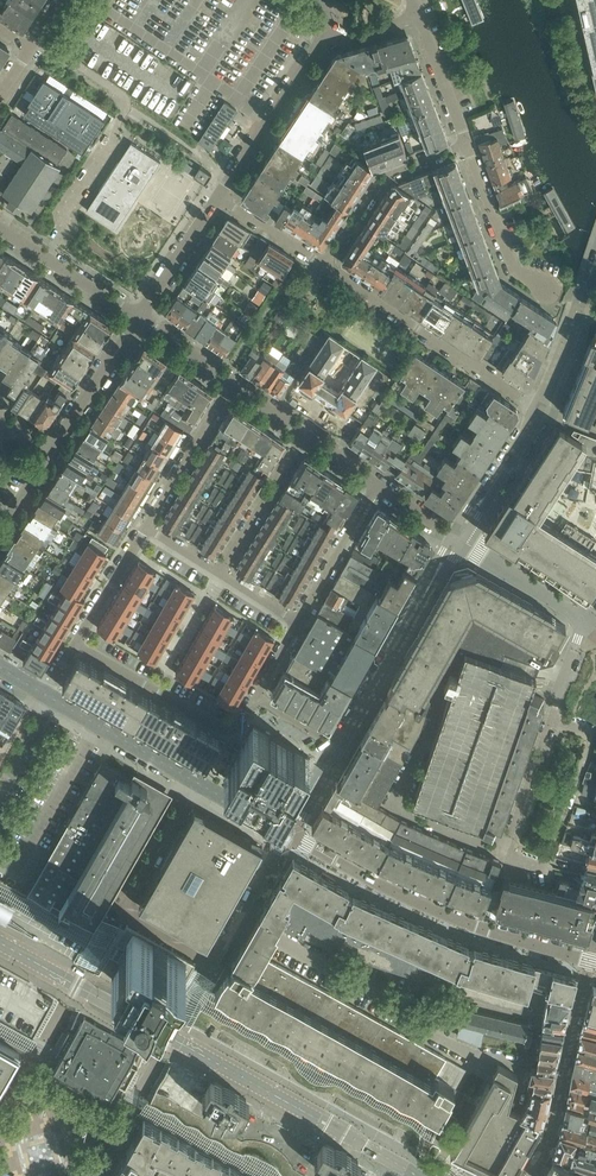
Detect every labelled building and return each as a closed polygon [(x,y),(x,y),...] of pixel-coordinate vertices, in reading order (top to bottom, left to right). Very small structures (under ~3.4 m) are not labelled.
[(29,21),(28,21),(33,14),(36,9),(38,8),(40,4),(39,4),(40,3),(35,0),(12,0),(13,1),(7,11),(1,8),(0,9),(0,14),(21,27),(26,27),(29,21)] [(473,27),(485,23),(477,0),(463,0),(473,27)] [(595,88),(595,0),(576,0),(595,88)] [(405,35),(375,44),(380,63),(386,62),(385,61),(414,54),(413,51),(414,51),(409,38),(405,35)] [(4,58),(5,59),(8,55),(7,54),(9,51),(9,50),(9,49),(9,48),(8,48),(8,47),(0,42),(0,64),(1,63),(4,58)] [(381,66),(380,63),(375,44),(345,53),(346,58),(357,65),(367,71),(381,66)] [(328,67),(354,84),(357,79),(351,75),(357,65),(346,58),(345,53),(337,55),(336,58),(334,58),(328,67)] [(385,61),(386,62),(387,67),(394,65),(398,78),(399,78),(419,70),(417,64),(418,63),(417,60),(415,59),(414,54),(385,61)] [(320,82),(338,94),(345,84),(351,88),(354,84),(328,67),(322,76),(323,78),(320,82)] [(399,78),(406,95),(427,87),(421,70),(419,70),(399,78)] [(24,114),(83,152),(105,119),(70,96),(69,97),(63,93),(64,92),(44,79),(28,103),(30,105),(24,114)] [(309,96),(335,113),(344,98),(338,94),(320,82),(317,87),(315,87),(309,96)] [(401,90),(384,94),(381,84),(376,85),(383,116),(394,113),(391,100),(402,97),(401,90)] [(427,87),(406,95),(412,113),(434,105),(427,87)] [(301,111),(319,123),(322,125),(329,115),(332,117),(335,113),(309,96),(303,105),(304,106),(301,111)] [(528,136),(515,96),(501,101),(514,141),(528,136)] [(224,102),(222,106),(199,141),(210,148),(236,109),(224,102)] [(434,105),(412,113),(419,130),(440,122),(434,105)] [(290,125),(316,142),(319,137),(313,133),(319,123),(301,111),(298,116),(296,116),(290,125)] [(57,164),(57,162),(59,163),(68,149),(13,113),(4,127),(5,128),(3,131),(2,130),(0,133),(0,148),(23,163),(3,193),(12,198),(8,205),(20,212),(24,206),(33,212),(62,167),(57,164)] [(477,126),(495,120),(492,113),(474,119),(477,126)] [(383,120),(381,114),(355,123),(358,129),(383,120)] [(446,137),(440,122),(419,130),(426,148),(444,141),(446,137)] [(282,140),(300,152),(305,156),(312,146),(313,146),(316,142),(290,125),(284,134),(285,136),(282,140)] [(399,133),(381,139),(390,162),(407,155),(399,133)] [(487,165),(493,182),(506,178),(512,176),(505,157),(501,146),(502,146),(501,143),(510,140),(509,134),(499,137),(491,140),(491,138),(479,142),(487,165)] [(390,162),(381,139),(364,146),(372,168),(390,162)] [(271,154),(297,171),(300,166),(293,162),(300,152),(282,140),(278,145),(277,145),(271,154)] [(131,142),(87,210),(116,229),(161,162),(131,142)] [(336,143),(331,150),(337,154),(341,146),(336,143)] [(317,161),(321,164),(331,151),(327,148),(317,161)] [(263,169),(281,181),(288,171),(294,175),(297,171),(271,154),(265,163),(266,165),(263,169)] [(344,165),(368,180),(374,170),(354,156),(350,162),(347,160),(344,165)] [(426,186),(427,186),(438,182),(447,205),(469,197),(457,165),(453,163),(422,175),(426,186)] [(344,171),(341,176),(361,190),(368,180),(344,165),(341,169),(344,171)] [(194,176),(206,184),(212,174),(200,166),(194,176)] [(252,183),(272,196),(278,200),(280,195),(274,192),(281,181),(263,169),(260,174),(258,174),(252,183)] [(318,187),(325,172),(320,169),(313,184),(318,187)] [(398,184),(418,197),(430,205),(433,199),(425,194),(429,192),(427,186),(426,186),(422,175),(398,184)] [(361,190),(341,176),(337,182),(334,180),(331,185),(354,200),(361,190)] [(506,178),(493,182),(501,203),(526,191),(521,178),(508,184),(506,178)] [(268,215),(271,210),(265,206),(272,196),(252,183),(243,196),(243,197),(243,199),(244,199),(244,200),(268,215)] [(304,190),(318,198),(321,192),(308,184),(304,190)] [(578,228),(553,184),(541,190),(565,234),(578,228)] [(328,197),(337,203),(348,210),(354,200),(331,185),(328,189),(331,191),(328,197)] [(392,186),(387,193),(411,210),(414,205),(411,203),(415,197),(396,185),(392,186)] [(381,203),(401,217),(404,211),(408,214),(411,210),(387,193),(381,203)] [(469,197),(447,205),(460,239),(481,231),(469,197)] [(330,215),(340,222),(348,210),(337,203),(330,215)] [(397,222),(401,217),(381,203),(374,213),(397,229),(400,224),(397,222)] [(291,209),(285,204),(278,214),(275,219),(282,223),(291,209)] [(292,230),(307,207),(303,204),(301,207),(295,204),(291,209),(282,223),(292,230)] [(428,204),(399,244),(406,249),(434,208),(428,204)] [(302,236),(315,216),(310,213),(312,209),(307,207),(292,230),(302,236)] [(397,229),(374,213),(366,225),(377,232),(378,231),(387,237),(391,231),(394,233),(397,229)] [(340,222),(330,215),(327,219),(313,242),(320,247),(325,246),(340,222)] [(327,219),(323,217),(321,220),(315,216),(302,236),(313,242),(327,219)] [(431,218),(408,253),(438,272),(441,267),(417,252),(437,221),(431,218)] [(242,246),(251,232),(232,220),(227,221),(220,231),(241,246),(242,246)] [(366,225),(360,235),(371,242),(373,239),(376,241),(380,236),(376,234),(377,232),(366,225)] [(241,246),(220,231),(213,242),(231,254),(235,248),(238,250),(241,246)] [(481,231),(460,239),(473,274),(494,266),(481,231)] [(371,242),(360,235),(344,260),(345,264),(352,269),(367,246),(367,247),(371,242)] [(231,254),(213,242),(206,253),(223,265),(231,254)] [(257,261),(269,269),(281,251),(269,243),(257,261)] [(352,269),(362,276),(375,256),(369,253),(371,249),(367,247),(367,246),(352,269)] [(281,251),(269,269),(281,277),(293,258),(281,251)] [(0,257),(0,283),(14,261),(2,253),(2,254),(0,257)] [(223,265),(206,253),(198,264),(228,285),(230,281),(228,280),(233,272),(223,265)] [(405,254),(402,260),(414,265),(416,259),(405,254)] [(375,256),(362,276),(372,282),(387,260),(382,256),(380,260),(375,256)] [(387,260),(372,282),(381,289),(394,269),(389,266),(391,262),(387,260)] [(0,283),(0,285),(11,292),(26,269),(14,261),(0,283)] [(191,275),(208,287),(214,291),(219,283),(225,288),(228,285),(198,264),(191,275)] [(531,327),(502,371),(525,386),(530,385),(555,324),(553,319),(501,283),(494,266),(473,274),(478,287),(480,286),(524,317),(521,321),(531,327)] [(394,269),(381,289),(411,309),(425,287),(396,267),(394,269)] [(26,269),(11,292),(23,300),(38,276),(26,269)] [(208,287),(191,275),(185,285),(203,297),(206,293),(205,292),(208,287)] [(38,276),(23,300),(35,307),(50,284),(38,276)] [(261,303),(272,285),(264,280),(254,299),(261,303)] [(452,295),(457,289),(447,282),(443,287),(452,295)] [(50,284),(35,307),(47,315),(62,292),(50,284)] [(455,307),(425,287),(411,309),(440,329),(455,307)] [(62,292),(47,315),(59,323),(74,299),(62,292)] [(0,296),(0,303),(13,311),(17,305),(1,294),(0,296)] [(465,294),(462,299),(492,319),(487,326),(496,331),(504,320),(465,294)] [(167,316),(175,321),(187,304),(177,297),(166,312),(167,316)] [(67,314),(73,318),(80,323),(104,339),(111,328),(110,323),(76,301),(67,314)] [(195,335),(206,317),(201,314),(208,304),(203,301),(197,310),(185,328),(195,335)] [(185,328),(197,310),(187,304),(175,321),(185,328)] [(455,307),(440,329),(470,349),(484,327),(455,307)] [(204,342),(216,324),(211,321),(218,311),(213,308),(206,317),(195,335),(204,342)] [(281,325),(287,315),(279,310),(273,320),(281,325)] [(284,330),(295,337),(300,328),(290,321),(284,330)] [(104,339),(80,323),(72,335),(96,351),(104,339)] [(214,349),(226,331),(216,324),(204,342),(214,349)] [(494,334),(484,327),(470,349),(480,356),(494,334)] [(39,339),(37,341),(46,347),(51,339),(34,328),(30,334),(39,339)] [(8,367),(22,346),(11,339),(13,336),(9,333),(5,330),(3,333),(0,331),(0,361),(8,367)] [(226,353),(236,338),(226,331),(214,349),(222,354),(226,353)] [(594,338),(591,336),(584,353),(587,355),(595,359),(595,333),(594,338)] [(96,351),(72,335),(64,347),(88,363),(96,351)] [(346,412),(346,411),(376,368),(330,336),(300,380),(314,390),(332,402),(332,403),(346,412)] [(3,374),(11,380),(30,351),(22,346),(8,367),(3,374)] [(88,363),(64,347),(56,359),(80,374),(88,363)] [(159,374),(168,361),(147,347),(142,348),(136,358),(159,374)] [(251,349),(239,366),(242,368),(240,371),(250,377),(264,357),(251,349)] [(39,357),(30,351),(11,380),(13,381),(8,389),(15,393),(29,372),(39,357)] [(277,361),(279,358),(268,351),(261,362),(263,363),(252,379),(261,385),(277,361)] [(407,391),(427,360),(416,352),(403,371),(409,375),(401,386),(407,391)] [(595,375),(595,359),(587,355),(581,369),(595,375)] [(128,370),(151,386),(159,374),(136,358),(128,370)] [(80,374),(56,359),(49,371),(72,386),(80,374)] [(427,387),(439,368),(427,360),(407,391),(413,395),(421,383),(427,387)] [(286,367),(277,361),(261,385),(270,391),(281,375),(286,367)] [(430,406),(451,376),(439,368),(427,387),(432,391),(424,402),(430,406)] [(581,369),(575,383),(595,391),(595,375),(581,369)] [(120,382),(138,395),(143,398),(151,386),(128,370),(120,382)] [(170,400),(174,403),(191,378),(180,370),(166,390),(173,395),(170,400)] [(33,390),(27,386),(30,381),(27,379),(28,377),(29,378),(30,378),(32,375),(32,373),(29,372),(15,393),(10,402),(20,409),(33,390)] [(290,381),(281,375),(270,391),(279,397),(290,381)] [(451,376),(430,406),(437,411),(445,399),(450,403),(463,384),(451,376)] [(182,401),(188,405),(189,405),(202,385),(191,378),(174,403),(179,406),(182,401)] [(120,382),(113,393),(131,405),(138,395),(120,382)] [(575,383),(569,397),(592,406),(595,408),(595,405),(595,391),(575,383)] [(202,385),(189,405),(201,414),(212,396),(212,395),(212,394),(212,393),(212,392),(211,392),(202,385)] [(49,393),(33,417),(43,424),(48,423),(67,394),(61,389),(56,397),(49,393)] [(33,390),(20,409),(33,417),(49,393),(45,390),(41,396),(33,390)] [(489,408),(493,410),(511,423),(517,413),(516,409),(489,390),(481,402),(489,408)] [(113,393),(105,404),(124,417),(131,405),(113,393)] [(595,408),(592,406),(569,397),(563,412),(568,414),(568,415),(588,423),(595,408)] [(105,404),(98,415),(117,427),(124,417),(105,404)] [(189,405),(188,405),(177,424),(190,432),(201,414),(189,405)] [(228,455),(238,438),(250,419),(235,409),(231,410),(210,444),(225,453),(228,455)] [(472,415),(503,435),(511,423),(493,410),(488,417),(477,409),(472,415)] [(117,427),(98,415),(91,425),(109,436),(110,437),(112,435),(117,438),(122,430),(117,427)] [(349,444),(359,451),(366,440),(375,426),(378,422),(368,415),(349,444)] [(476,435),(477,435),(495,448),(503,435),(472,415),(468,421),(480,429),(476,435)] [(247,450),(262,427),(250,419),(238,438),(246,443),(243,448),(247,450)] [(166,421),(159,433),(176,443),(183,431),(166,421)] [(421,440),(427,430),(416,422),(409,433),(421,440)] [(135,435),(140,425),(135,423),(130,433),(135,435)] [(91,425),(84,436),(101,447),(102,446),(111,452),(114,447),(105,442),(109,436),(91,425)] [(368,457),(383,434),(384,432),(375,426),(359,451),(368,457)] [(255,448),(263,453),(274,435),(262,427),(247,450),(252,453),(255,448)] [(592,595),(593,595),(595,590),(595,554),(590,550),(595,541),(595,540),(566,521),(560,530),(540,517),(572,467),(592,471),(589,488),(595,489),(595,437),(574,429),(571,434),(560,427),(559,427),(554,435),(550,433),(541,447),(545,449),(536,464),(532,461),(523,475),(527,478),(518,493),(513,490),(503,505),(506,508),(502,514),(498,512),(498,513),(499,513),(493,521),(486,533),(507,548),(516,554),(587,602),(592,595)] [(152,445),(168,455),(176,443),(159,433),(152,445)] [(457,439),(487,460),(495,448),(477,435),(473,441),(461,433),(457,439)] [(368,457),(376,463),(384,450),(392,440),(383,434),(368,457)] [(266,476),(269,471),(284,446),(283,442),(274,435),(263,453),(257,463),(254,468),(266,476)] [(84,436),(77,447),(94,458),(98,453),(106,458),(109,454),(101,448),(101,447),(84,436)] [(385,469),(391,461),(401,468),(406,461),(395,453),(401,445),(392,439),(392,440),(376,463),(385,469)] [(461,459),(479,472),(487,460),(457,439),(452,445),(464,453),(461,459)] [(152,445),(147,442),(145,446),(149,449),(144,457),(161,467),(168,455),(152,445)] [(225,453),(210,444),(204,453),(223,464),(225,460),(221,458),(225,453)] [(77,447),(70,458),(87,469),(87,468),(96,474),(99,469),(91,464),(94,458),(77,447)] [(204,453),(199,462),(214,471),(217,466),(220,468),(223,464),(204,453)] [(144,457),(137,468),(154,479),(161,467),(144,457)] [(479,472),(461,459),(457,465),(445,457),(441,463),(471,484),(479,472)] [(87,469),(70,458),(62,469),(79,480),(83,475),(92,480),(95,475),(86,470),(87,469)] [(303,460),(279,499),(297,511),(299,512),(311,494),(325,471),(308,459),(303,460)] [(453,511),(463,496),(447,484),(441,492),(429,484),(435,475),(414,460),(411,464),(406,461),(401,468),(395,476),(422,495),(426,489),(429,491),(425,496),(448,513),(453,511)] [(214,471),(199,462),(194,470),(212,481),(215,478),(211,475),(214,471)] [(445,483),(447,484),(463,496),(471,484),(441,463),(437,470),(449,478),(445,483)] [(130,481),(146,491),(154,479),(137,468),(130,481)] [(55,481),(71,491),(72,490),(72,491),(76,485),(82,489),(86,484),(79,480),(62,469),(55,481)] [(243,471),(241,475),(259,487),(265,478),(250,469),(247,474),(243,471)] [(194,470),(188,479),(203,488),(206,483),(210,486),(212,481),(194,470)] [(314,502),(319,505),(335,478),(325,471),(311,494),(317,497),(314,502)] [(242,482),(239,486),(254,495),(259,487),(241,475),(238,479),(242,482)] [(333,507),(346,486),(335,478),(319,505),(323,508),(326,503),(333,507)] [(200,493),(203,488),(188,479),(183,488),(201,499),(204,495),(200,493)] [(71,491),(55,481),(47,492),(71,507),(74,502),(67,498),(71,491)] [(146,491),(130,481),(122,492),(120,495),(138,505),(146,491)] [(232,489),(230,493),(248,504),(254,495),(239,486),(236,491),(232,489)] [(318,528),(315,533),(330,542),(356,496),(355,492),(346,486),(333,507),(327,517),(333,520),(329,526),(328,528),(317,522),(315,526),(318,528)] [(183,488),(177,497),(192,506),(195,501),(199,503),(201,499),(183,488)] [(138,505),(120,495),(115,491),(112,496),(118,500),(113,507),(130,518),(138,505)] [(71,507),(47,492),(40,503),(59,515),(63,509),(68,512),(71,507)] [(231,499),(228,504),(243,513),(248,504),(230,493),(227,497),(231,499)] [(189,511),(192,506),(177,497),(172,506),(190,517),(193,513),(189,511)] [(295,514),(297,511),(279,499),(274,508),(288,517),(291,512),(295,514)] [(59,515),(40,503),(33,513),(58,529),(61,524),(55,521),(59,515)] [(221,506),(219,510),(237,522),(243,513),(228,504),(225,509),(221,506)] [(172,506),(167,514),(181,523),(184,519),(188,521),(190,517),(172,506)] [(113,507),(106,519),(123,530),(130,518),(113,507)] [(285,522),(288,517),(274,508),(268,517),(286,528),(289,524),(285,522)] [(220,517),(217,522),(232,531),(237,522),(219,510),(217,514),(220,517)] [(370,550),(376,541),(389,517),(380,511),(376,512),(358,543),(370,550)] [(58,529),(33,513),(26,524),(46,536),(50,530),(55,533),(58,529)] [(178,529),(181,523),(167,514),(163,519),(165,521),(163,525),(179,535),(182,531),(178,529)] [(268,517),(263,526),(277,535),(280,530),(284,532),(286,528),(268,517)] [(401,525),(389,517),(376,541),(388,548),(389,547),(401,525)] [(115,542),(123,530),(106,519),(98,532),(115,542)] [(211,524),(208,528),(226,539),(232,531),(217,522),(214,526),(211,524)] [(46,536),(26,524),(19,534),(44,550),(51,539),(46,536)] [(413,533),(401,525),(389,547),(401,554),(413,533)] [(274,540),(277,535),(263,526),(257,534),(275,546),(278,542),(274,540)] [(209,535),(207,539),(221,548),(226,539),(208,528),(206,532),(209,535)] [(76,548),(85,534),(79,531),(71,545),(76,548)] [(325,551),(330,542),(315,533),(312,538),(309,536),(307,540),(325,551)] [(429,545),(413,533),(401,554),(400,555),(409,560),(404,568),(415,575),(430,549),(429,545)] [(44,550),(19,534),(12,545),(38,561),(42,554),(41,554),(44,550)] [(257,534),(252,543),(266,553),(270,548),(273,550),(275,546),(257,534)] [(218,553),(221,548),(207,539),(203,544),(200,542),(197,546),(214,556),(216,552),(218,553)] [(308,546),(305,551),(319,560),(325,551),(307,540),(304,544),(308,546)] [(89,542),(82,554),(100,565),(107,554),(89,542)] [(264,557),(266,553),(252,543),(246,552),(264,563),(267,559),(264,557)] [(38,561),(12,545),(6,555),(30,570),(30,571),(33,566),(34,567),(38,561)] [(299,554),(296,558),(314,569),(319,560),(305,551),(302,556),(299,554)] [(246,552),(241,561),(256,570),(259,565),(262,567),(264,563),(246,552)] [(82,554),(75,565),(93,576),(100,565),(82,554)] [(351,554),(340,574),(397,607),(415,575),(404,568),(386,558),(379,570),(351,554)] [(0,563),(0,568),(16,578),(15,580),(21,584),(30,570),(6,555),(0,563)] [(298,564),(295,569),(309,579),(314,569),(296,558),(294,562),(298,564)] [(138,560),(131,572),(149,583),(156,572),(138,560)] [(253,575),(256,570),(241,561),(238,566),(240,567),(237,571),(253,581),(256,577),(253,575)] [(75,565),(68,576),(87,587),(93,576),(75,565)] [(289,572),(286,576),(304,587),(309,579),(295,569),(292,574),(289,572)] [(430,682),(434,675),(437,677),(443,667),(450,669),(451,668),(458,671),(465,653),(501,665),(505,654),(540,667),(553,664),(556,658),(549,654),(557,641),(565,626),(468,570),(456,573),(402,667),(388,693),(389,694),(426,715),(431,706),(426,688),(430,682)] [(13,595),(16,590),(11,587),(15,580),(0,571),(0,587),(13,595)] [(131,572),(125,583),(143,594),(149,583),(131,572)] [(360,603),(346,629),(375,645),(397,607),(340,574),(332,587),(348,597),(350,598),(360,603)] [(68,576),(62,587),(85,601),(85,600),(80,597),(87,587),(68,576)] [(288,582),(285,588),(299,597),(304,587),(286,576),(284,580),(288,582)] [(125,583),(118,594),(136,605),(143,594),(125,583)] [(177,583),(170,595),(189,606),(195,594),(177,583)] [(162,586),(159,593),(163,595),(167,589),(162,586)] [(6,606),(13,595),(0,587),(0,603),(6,606)] [(61,599),(60,601),(78,613),(85,601),(62,587),(61,587),(66,590),(61,599)] [(296,602),(299,597),(285,588),(282,593),(278,591),(276,595),(292,605),(295,601),(296,602)] [(341,608),(348,597),(332,588),(325,600),(341,608)] [(167,589),(163,595),(168,598),(172,592),(167,589)] [(52,593),(48,599),(53,602),(56,596),(52,593)] [(118,594),(111,605),(129,616),(136,605),(118,594)] [(170,595),(164,606),(182,617),(189,606),(170,595)] [(56,596),(53,602),(58,605),(60,601),(61,599),(56,596)] [(360,603),(350,598),(348,597),(341,608),(325,600),(318,613),(346,629),(360,603)] [(58,605),(53,613),(71,624),(78,613),(60,601),(58,605)] [(138,602),(134,608),(139,611),(143,605),(138,602)] [(111,605),(104,616),(123,627),(129,616),(111,605)] [(143,605),(139,611),(144,614),(148,608),(143,605)] [(215,605),(208,617),(227,627),(233,616),(215,605)] [(164,606),(157,617),(176,628),(182,617),(164,606)] [(148,608),(144,614),(149,617),(153,611),(148,608)] [(153,611),(149,617),(155,621),(159,614),(153,611)] [(53,613),(45,625),(64,636),(71,624),(53,613)] [(294,654),(351,687),(375,645),(346,629),(318,613),(294,654)] [(38,616),(34,622),(39,625),(42,619),(38,616)] [(104,616),(97,627),(115,638),(123,627),(104,616)] [(157,617),(151,628),(169,639),(176,628),(157,617)] [(208,617),(202,628),(220,639),(227,627),(208,617)] [(42,619),(39,625),(44,628),(47,622),(42,619)] [(10,651),(21,634),(0,621),(0,645),(10,651)] [(125,624),(121,630),(125,633),(129,626),(125,624)] [(229,624),(225,631),(230,634),(233,627),(229,624)] [(45,625),(38,636),(57,647),(64,636),(45,625)] [(129,626),(125,633),(130,636),(134,629),(129,626)] [(233,627),(230,634),(234,636),(238,630),(233,627)] [(151,628),(145,640),(163,650),(169,639),(151,628)] [(202,628),(195,639),(214,650),(220,639),(202,628)] [(256,629),(249,641),(268,651),(275,639),(256,629)] [(137,631),(133,637),(138,640),(142,633),(137,631)] [(242,632),(238,638),(243,641),(246,634),(242,632)] [(142,633),(138,640),(143,643),(146,636),(142,633)] [(246,634),(243,641),(247,644),(251,637),(246,634)] [(32,646),(31,647),(31,648),(49,659),(50,658),(50,659),(50,658),(57,647),(38,636),(32,647),(32,646)] [(24,638),(20,644),(25,647),(28,641),(24,638)] [(195,639),(189,650),(207,661),(214,650),(195,639)] [(145,640),(138,651),(156,662),(163,650),(145,640)] [(28,641),(25,647),(30,650),(33,644),(28,641)] [(249,641),(243,652),(261,662),(268,651),(249,641)] [(560,652),(557,641),(549,654),(556,658),(560,652)] [(216,647),(212,653),(218,656),(221,650),(216,647)] [(24,659),(23,660),(24,660),(38,668),(38,669),(42,671),(41,671),(42,671),(49,659),(31,648),(24,659)] [(189,650),(183,661),(201,672),(207,661),(189,650)] [(221,650),(218,656),(223,659),(227,653),(221,650)] [(243,652),(237,663),(255,673),(261,662),(243,652)] [(227,653),(223,659),(229,663),(233,656),(227,653)] [(536,678),(501,665),(465,653),(458,671),(451,668),(450,669),(443,667),(437,677),(446,682),(444,688),(451,691),(450,696),(434,742),(430,753),(424,769),(416,795),(412,804),(426,809),(488,831),(497,834),(500,827),(501,828),(544,706),(542,705),(544,699),(530,694),(531,692),(533,686),(536,678)] [(351,687),(294,654),(272,693),(329,726),(351,687)] [(233,656),(229,663),(235,666),(238,659),(233,656)] [(64,682),(63,683),(64,684),(75,690),(76,691),(77,691),(99,703),(99,704),(100,704),(122,717),(123,718),(124,718),(134,724),(135,724),(149,698),(138,692),(137,691),(127,685),(125,684),(103,672),(103,671),(102,671),(91,665),(90,664),(79,658),(78,657),(77,658),(71,670),(71,669),(70,670),(70,671),(64,682)] [(183,661),(176,673),(194,684),(201,672),(183,661)] [(237,663),(230,674),(249,685),(255,673),(237,663)] [(203,669),(199,675),(204,678),(208,672),(203,669)] [(208,672),(204,678),(209,681),(212,674),(208,672)] [(230,674),(224,685),(242,696),(249,685),(230,674)] [(216,676),(212,683),(217,686),(221,679),(216,676)] [(221,679),(217,686),(222,688),(225,682),(221,679)] [(224,685),(217,697),(236,707),(242,696),(224,685)] [(6,692),(0,702),(0,726),(1,726),(5,719),(16,699),(6,692)] [(426,715),(389,694),(363,740),(362,739),(337,782),(378,806),(429,716),(426,715)] [(149,698),(135,724),(135,725),(135,724),(146,730),(147,731),(169,744),(170,745),(193,757),(192,757),(194,758),(205,764),(206,765),(207,764),(213,753),(214,752),(220,740),(220,741),(221,739),(220,738),(220,739),(209,732),(207,731),(207,732),(197,726),(197,725),(196,725),(173,712),(174,712),(172,711),(162,705),(160,704),(160,705),(150,699),(150,698),(149,698)] [(23,703),(16,699),(5,719),(15,724),(24,708),(23,703)] [(5,719),(1,726),(0,726),(0,739),(5,742),(15,724),(5,719)] [(239,749),(224,777),(237,784),(263,799),(275,806),(281,809),(296,783),(311,757),(296,749),(265,731),(254,725),(239,749)] [(101,764),(29,890),(91,925),(165,796),(142,783),(144,778),(134,773),(130,780),(101,764)] [(378,806),(337,782),(312,826),(379,864),(401,819),(378,806)] [(207,944),(262,847),(194,809),(139,906),(207,944)] [(415,826),(401,819),(379,864),(395,871),(415,826)] [(395,871),(412,879),(432,833),(415,826),(395,871)] [(450,841),(432,833),(412,879),(422,883),(429,886),(450,841)] [(595,853),(595,843),(595,842),(573,836),(571,845),(592,851),(595,853)] [(466,848),(450,841),(429,886),(447,894),(466,848)] [(448,894),(483,907),(484,908),(484,906),(485,904),(500,861),(467,849),(466,848),(447,894),(448,895),(448,894)] [(595,870),(595,853),(592,851),(587,867),(595,870)] [(530,985),(536,965),(474,948),(474,949),(353,894),(293,859),(261,915),(279,925),(288,930),(302,938),(303,938),(309,928),(332,941),(329,949),(347,955),(521,1012),(530,985)] [(584,876),(592,878),(591,883),(595,884),(595,870),(587,867),(584,876)] [(595,904),(595,884),(591,883),(592,878),(584,876),(581,885),(560,880),(557,889),(553,888),(552,891),(595,904)] [(516,919),(526,884),(509,879),(504,878),(495,907),(498,908),(496,914),(516,919)] [(543,889),(526,884),(516,919),(533,924),(543,889)] [(560,894),(546,890),(543,889),(533,924),(550,929),(560,894)] [(594,914),(595,908),(595,904),(560,894),(550,929),(574,936),(574,938),(588,943),(594,923),(592,922),(594,914)] [(28,1034),(33,1037),(86,943),(15,903),(0,895),(0,1018),(28,1034)] [(279,925),(261,915),(255,925),(216,995),(439,1119),(456,1089),(435,1077),(446,1058),(415,1041),(415,1040),(262,955),(264,952),(269,943),(273,935),(279,925)] [(109,1099),(119,1081),(127,1085),(139,1064),(143,1056),(147,1049),(167,1013),(178,993),(168,987),(175,975),(187,982),(198,961),(128,923),(117,943),(128,949),(122,961),(110,955),(99,975),(79,1010),(75,1018),(70,1026),(58,1049),(65,1053),(55,1070),(109,1099)] [(577,977),(536,965),(530,985),(549,990),(562,993),(563,987),(574,990),(577,977)] [(563,987),(562,993),(572,996),(574,990),(563,987)] [(566,1017),(572,996),(562,993),(549,990),(544,1011),(566,1017)] [(439,1015),(451,1018),(454,1006),(421,997),(418,1010),(439,1015)] [(595,1010),(595,1000),(590,998),(587,1007),(595,1010)] [(484,1044),(484,1045),(486,1046),(487,1045),(503,1049),(503,1050),(521,1054),(529,1024),(454,1006),(451,1018),(450,1022),(451,1022),(449,1030),(451,1030),(467,1037),(467,1038),(466,1039),(469,1039),(486,1041),(485,1044),(484,1044)] [(191,1026),(171,1062),(150,1101),(152,1103),(243,1153),(248,1152),(251,1153),(254,1153),(260,1154),(265,1157),(267,1158),(271,1160),(274,1163),(276,1165),(277,1166),(278,1168),(280,1171),(282,1175),(284,1175),(407,1175),(410,1171),(415,1156),(419,1145),(419,1144),(421,1130),(421,1129),(335,1081),(330,1081),(326,1081),(324,1081),(320,1081),(315,1079),(311,1077),(310,1077),(307,1074),(303,1071),(300,1068),(299,1067),(297,1063),(295,1059),(202,1007),(191,1026)] [(595,1020),(595,1010),(587,1007),(585,1017),(595,1020)] [(542,1022),(564,1027),(566,1017),(544,1011),(542,1022)] [(583,1025),(595,1029),(595,1020),(585,1017),(583,1025)] [(542,1022),(540,1042),(559,1046),(564,1027),(542,1022)] [(595,1051),(595,1029),(583,1025),(578,1048),(595,1052),(595,1051)] [(0,1038),(0,1083),(20,1050),(0,1038)] [(540,1042),(538,1056),(556,1060),(559,1046),(540,1042)] [(595,1052),(578,1048),(576,1058),(594,1063),(595,1063),(595,1052)] [(554,1071),(556,1060),(538,1056),(537,1067),(554,1071)] [(594,1063),(576,1058),(573,1070),(595,1076),(595,1063),(594,1063)] [(521,1115),(508,1109),(518,1075),(498,1065),(493,1074),(450,1151),(466,1160),(464,1163),(463,1164),(468,1168),(474,1172),(479,1175),(482,1175),(493,1175),(495,1175),(513,1175),(530,1145),(539,1129),(536,1128),(539,1123),(521,1115)] [(537,1067),(532,1066),(529,1076),(530,1077),(552,1081),(554,1071),(537,1067)] [(592,1090),(592,1091),(595,1093),(595,1076),(573,1070),(570,1084),(592,1090)] [(533,1088),(550,1091),(552,1081),(530,1077),(528,1087),(533,1088)] [(587,1103),(592,1091),(592,1090),(570,1084),(567,1104),(580,1109),(582,1102),(587,1103)] [(545,1113),(550,1091),(533,1088),(527,1104),(545,1113)] [(592,1091),(587,1103),(582,1102),(580,1109),(583,1110),(582,1114),(588,1116),(595,1119),(595,1093),(592,1091)] [(53,1104),(47,1118),(53,1121),(59,1107),(53,1104)] [(527,1104),(521,1115),(539,1123),(542,1125),(545,1113),(527,1104)] [(586,1128),(588,1116),(582,1114),(583,1110),(580,1109),(567,1104),(563,1122),(586,1128)] [(92,1116),(83,1138),(109,1147),(117,1125),(92,1116)] [(588,1116),(586,1128),(595,1131),(595,1119),(588,1116)] [(144,1118),(111,1175),(144,1175),(156,1155),(166,1160),(157,1175),(248,1175),(144,1118)] [(563,1124),(560,1135),(580,1141),(584,1142),(587,1143),(587,1144),(595,1146),(595,1133),(563,1124)] [(8,1126),(1,1140),(7,1143),(15,1130),(8,1126)] [(10,1148),(17,1151),(26,1133),(19,1129),(10,1148)] [(31,1163),(42,1138),(29,1132),(18,1158),(31,1163)] [(578,1152),(580,1141),(560,1135),(555,1147),(552,1149),(551,1154),(552,1157),(554,1158),(563,1161),(566,1163),(595,1173),(595,1157),(578,1152)] [(68,1136),(61,1140),(67,1151),(74,1146),(68,1136)] [(584,1142),(580,1141),(578,1152),(595,1157),(595,1146),(587,1144),(587,1143),(584,1142)] [(95,1165),(73,1154),(62,1175),(90,1175),(95,1165)] [(64,1159),(58,1156),(49,1175),(57,1175),(64,1159)] [(595,1175),(595,1173),(566,1163),(563,1161),(554,1158),(544,1175),(595,1175)]
